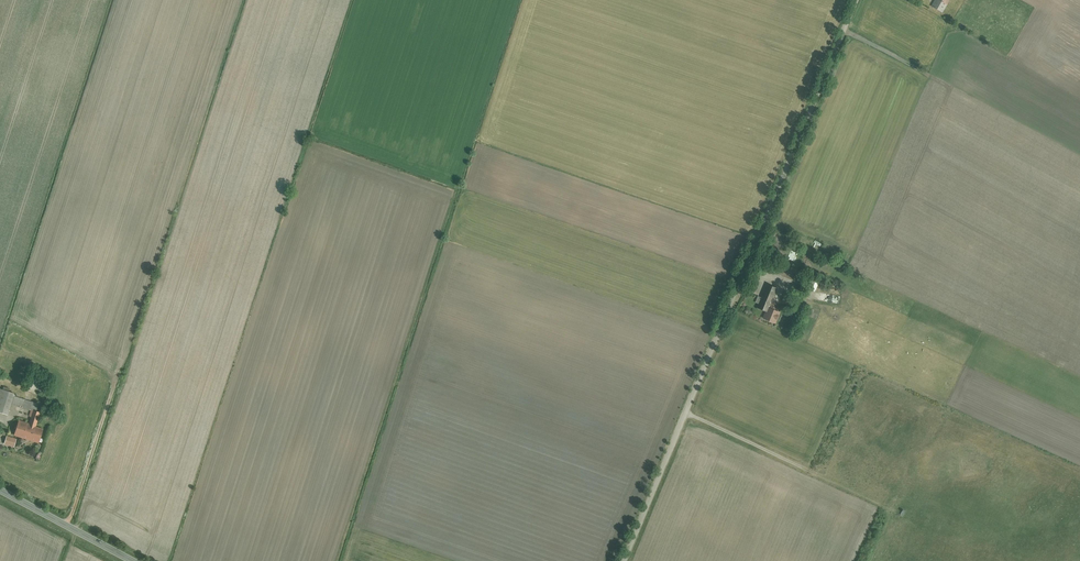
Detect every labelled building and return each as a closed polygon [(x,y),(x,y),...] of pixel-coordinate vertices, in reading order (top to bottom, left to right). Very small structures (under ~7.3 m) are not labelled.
[(931,8),(942,14),(950,0),(936,0),(931,8)] [(789,265),(787,269),(798,273),(799,270),(789,265)] [(781,269),(778,276),(796,284),(799,277),(781,269)] [(808,291),(815,294),(821,280),(814,277),(808,291)] [(766,313),(763,320),(775,325),(780,313),(771,309),(779,291),(768,286),(758,309),(766,313)] [(784,295),(781,303),(787,305),(790,297),(784,295)] [(8,415),(11,405),(31,410),(36,412),(39,403),(14,396),(14,393),(0,389),(0,413),(8,415)] [(27,422),(17,420),(13,436),(38,443),(42,430),(35,428),(39,413),(36,412),(31,410),(27,422)] [(16,439),(6,436),(4,445),(14,447),(16,439)]
